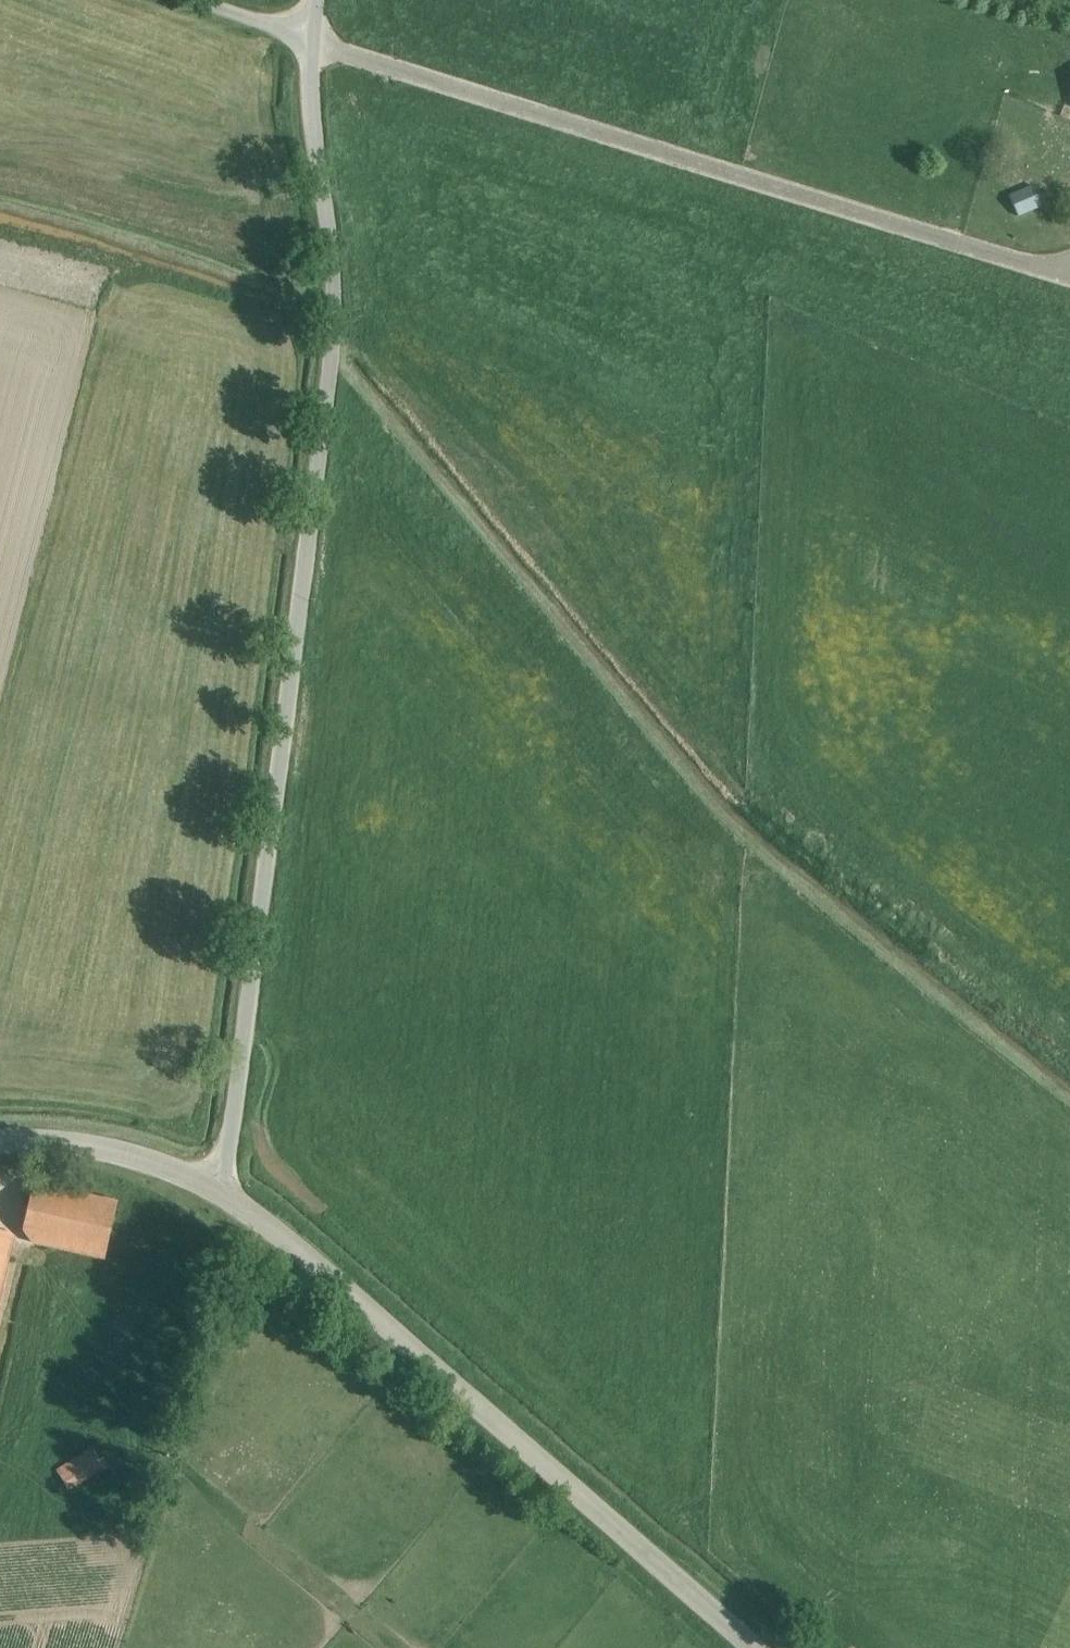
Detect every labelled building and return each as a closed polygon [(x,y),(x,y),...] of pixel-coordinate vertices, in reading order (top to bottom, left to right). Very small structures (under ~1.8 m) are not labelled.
[(1043,208),(1032,182),(1007,193),(1018,219),(1043,208)] [(117,1202),(34,1184),(23,1228),(35,1243),(105,1259),(117,1202)] [(0,1233),(0,1295),(14,1236),(0,1233)] [(105,1467),(93,1447),(58,1470),(71,1489),(105,1467)]
